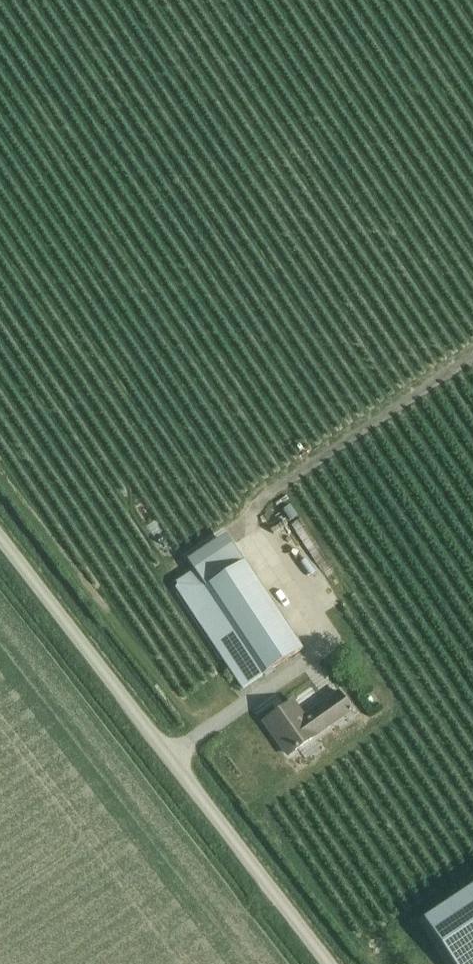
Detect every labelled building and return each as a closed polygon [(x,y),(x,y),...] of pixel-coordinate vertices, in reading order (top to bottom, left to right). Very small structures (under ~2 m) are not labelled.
[(234,544),(177,582),(176,588),(243,689),(263,675),(303,649),(234,544)] [(316,736),(352,711),(339,692),(321,704),(324,707),(306,720),(293,702),(265,721),(289,755),(301,746),(316,736)] [(316,736),(301,746),(309,757),(323,747),(316,736)] [(424,920),(454,963),(472,963),(472,887),(424,920)]
